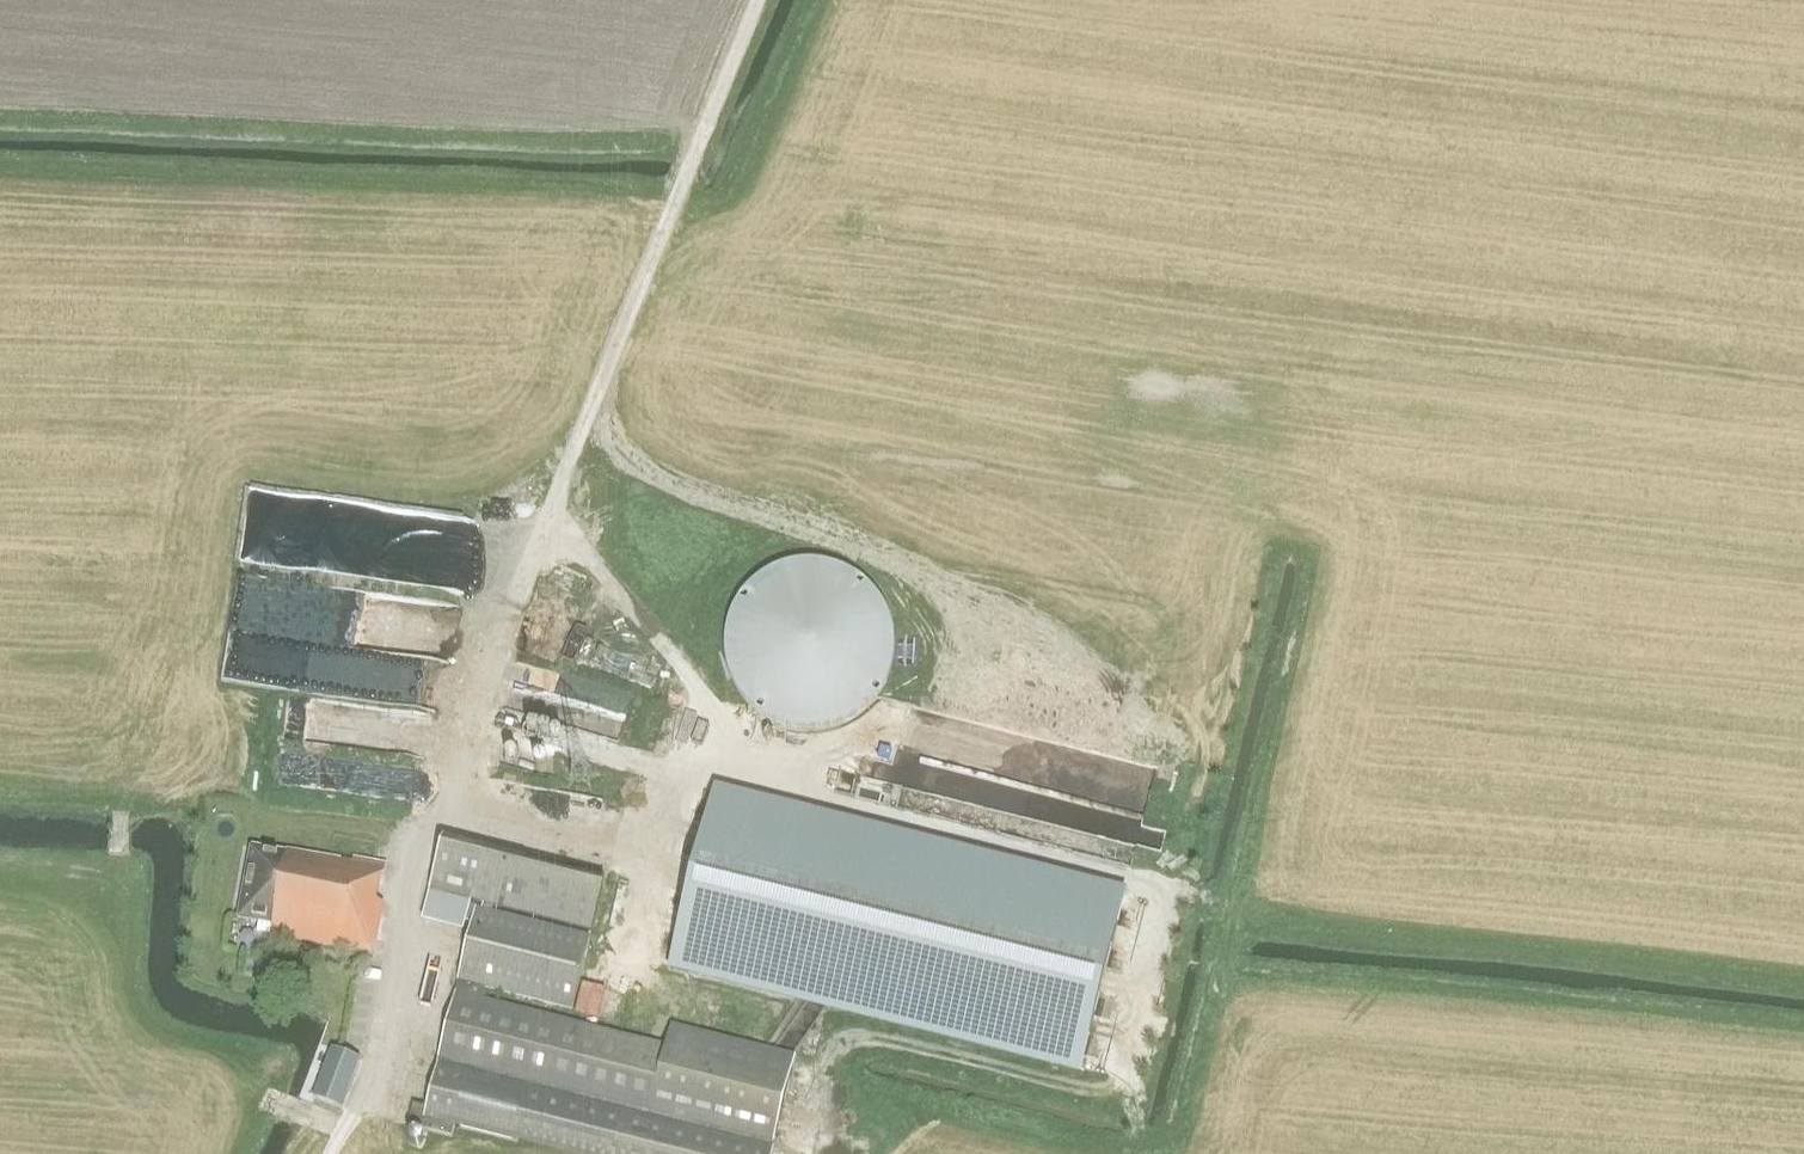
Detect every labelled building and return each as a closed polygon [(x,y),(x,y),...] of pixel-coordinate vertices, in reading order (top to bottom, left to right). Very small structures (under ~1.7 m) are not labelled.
[(731,678),(737,690),(745,700),(754,709),(764,716),(775,722),(787,727),(799,729),(812,730),(825,728),(837,725),(849,720),(859,713),(869,705),(877,696),(884,685),(889,673),(893,661),(894,648),(894,636),(892,623),(887,611),(882,600),(874,590),(865,581),(855,573),(844,567),(832,563),(819,561),(807,560),(794,562),(782,565),(770,570),(759,577),(750,585),(741,594),(735,605),(729,617),(726,629),(725,641),(725,654),(727,666),(731,678)] [(363,589),(241,571),(233,627),(370,647),(373,630),(358,628),(363,589)] [(389,790),(389,760),(300,761),(300,767),(286,767),(286,777),(297,777),(297,790),(389,790)] [(674,952),(671,966),(801,999),(827,1005),(1081,1069),(1124,895),(848,826),(812,817),(714,792),(711,805),(696,864),(689,892),(674,952)] [(427,889),(421,912),(466,923),(472,925),(476,908),(477,902),(590,931),(602,887),(437,845),(427,887),(427,889)] [(372,953),(386,889),(382,889),(387,864),(353,858),(353,862),(287,850),(286,852),(252,846),(237,918),(272,925),(270,933),(372,953)] [(666,1045),(482,1000),(485,987),(572,1009),(590,937),(476,908),(426,1109),(413,1106),(408,1127),(452,1138),(454,1127),(561,1153),(772,1153),(773,1148),(796,1055),(671,1025),(666,1045)] [(313,1097),(342,1108),(361,1059),(332,1047),(313,1097)]
